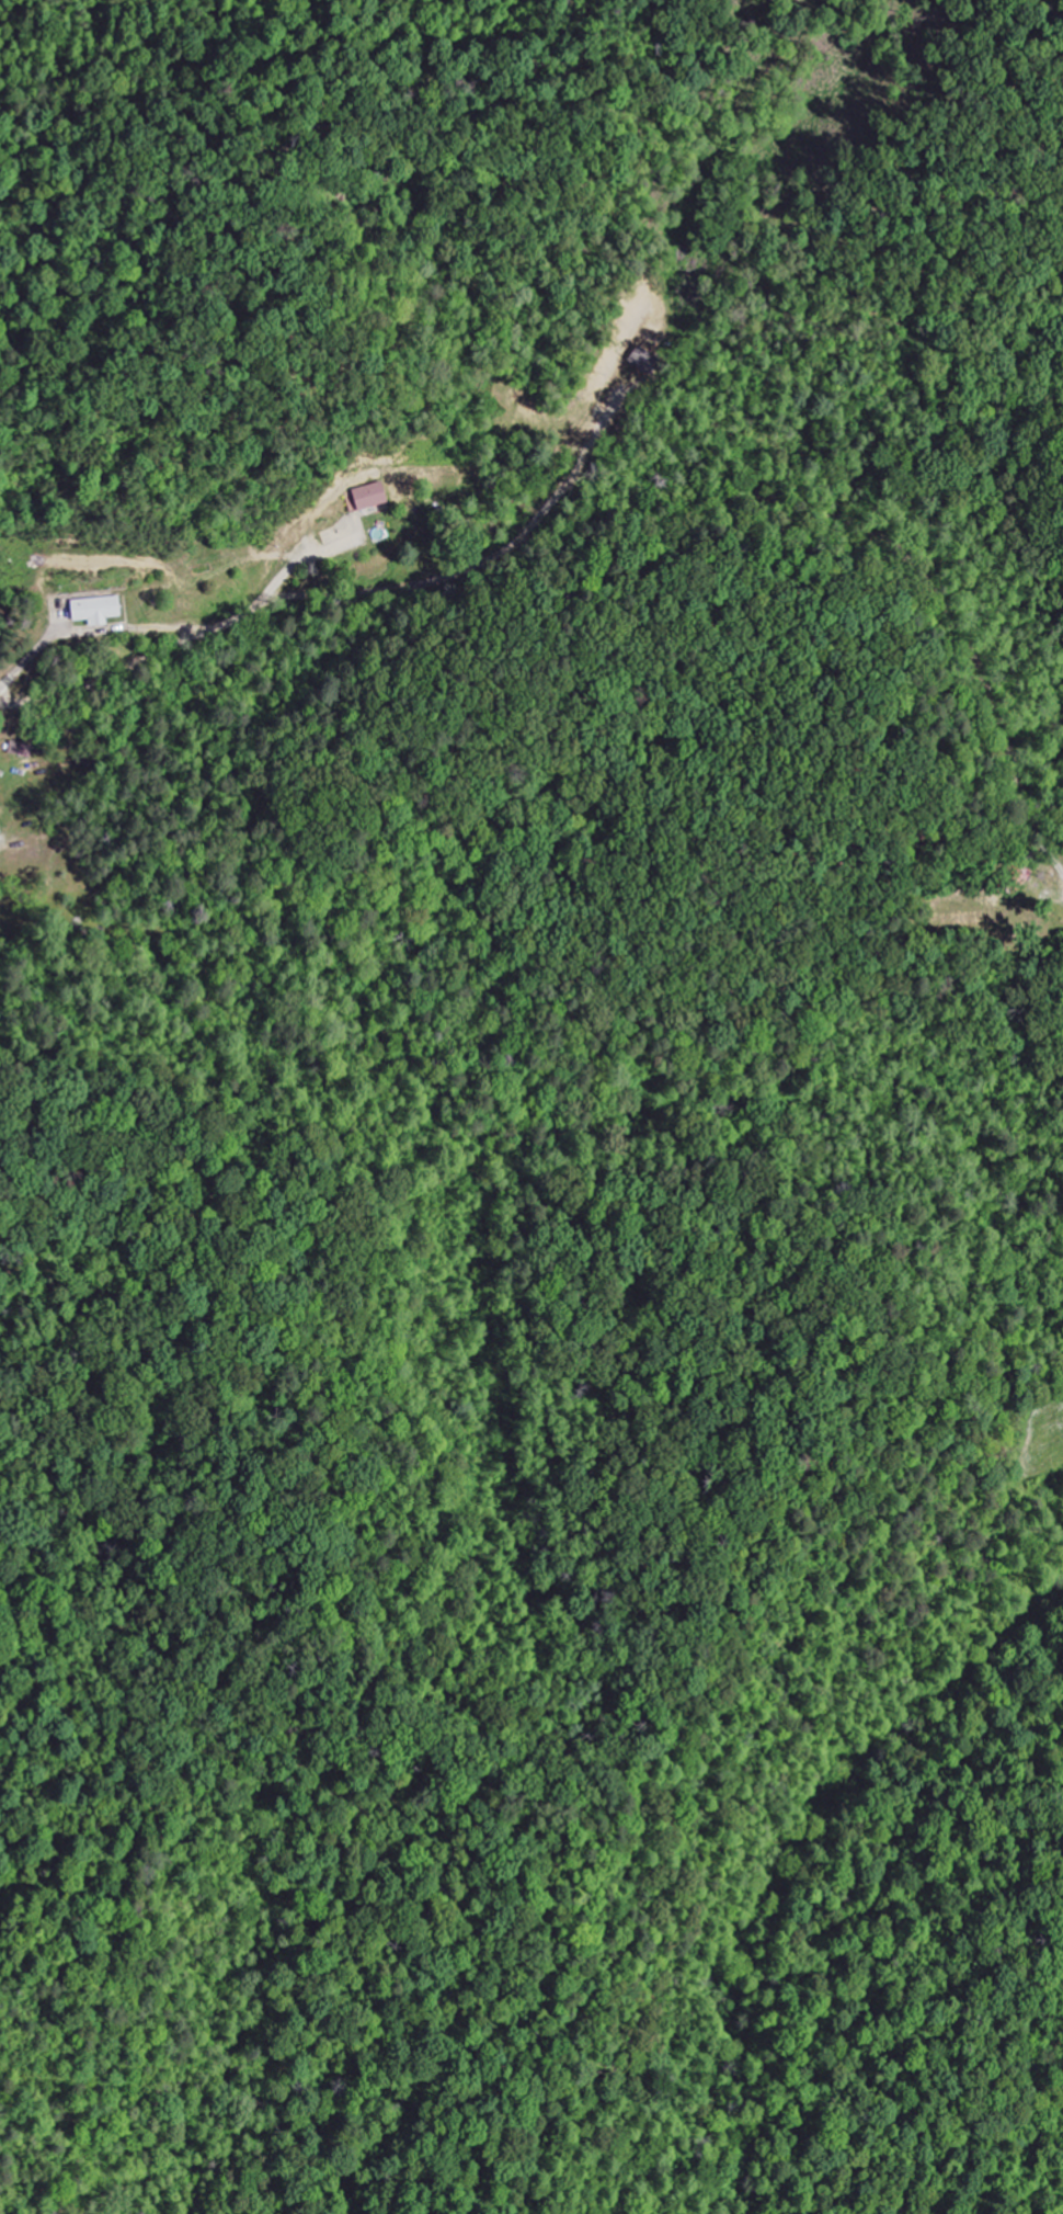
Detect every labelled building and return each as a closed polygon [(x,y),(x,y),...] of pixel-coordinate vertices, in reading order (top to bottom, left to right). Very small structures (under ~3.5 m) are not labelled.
[(660,360),(638,347),(628,362),(650,376),(660,360)] [(347,493),(354,514),(388,503),(382,482),(347,493)] [(71,601),(73,621),(88,620),(89,628),(107,626),(107,619),(121,617),(119,596),(71,601)]
